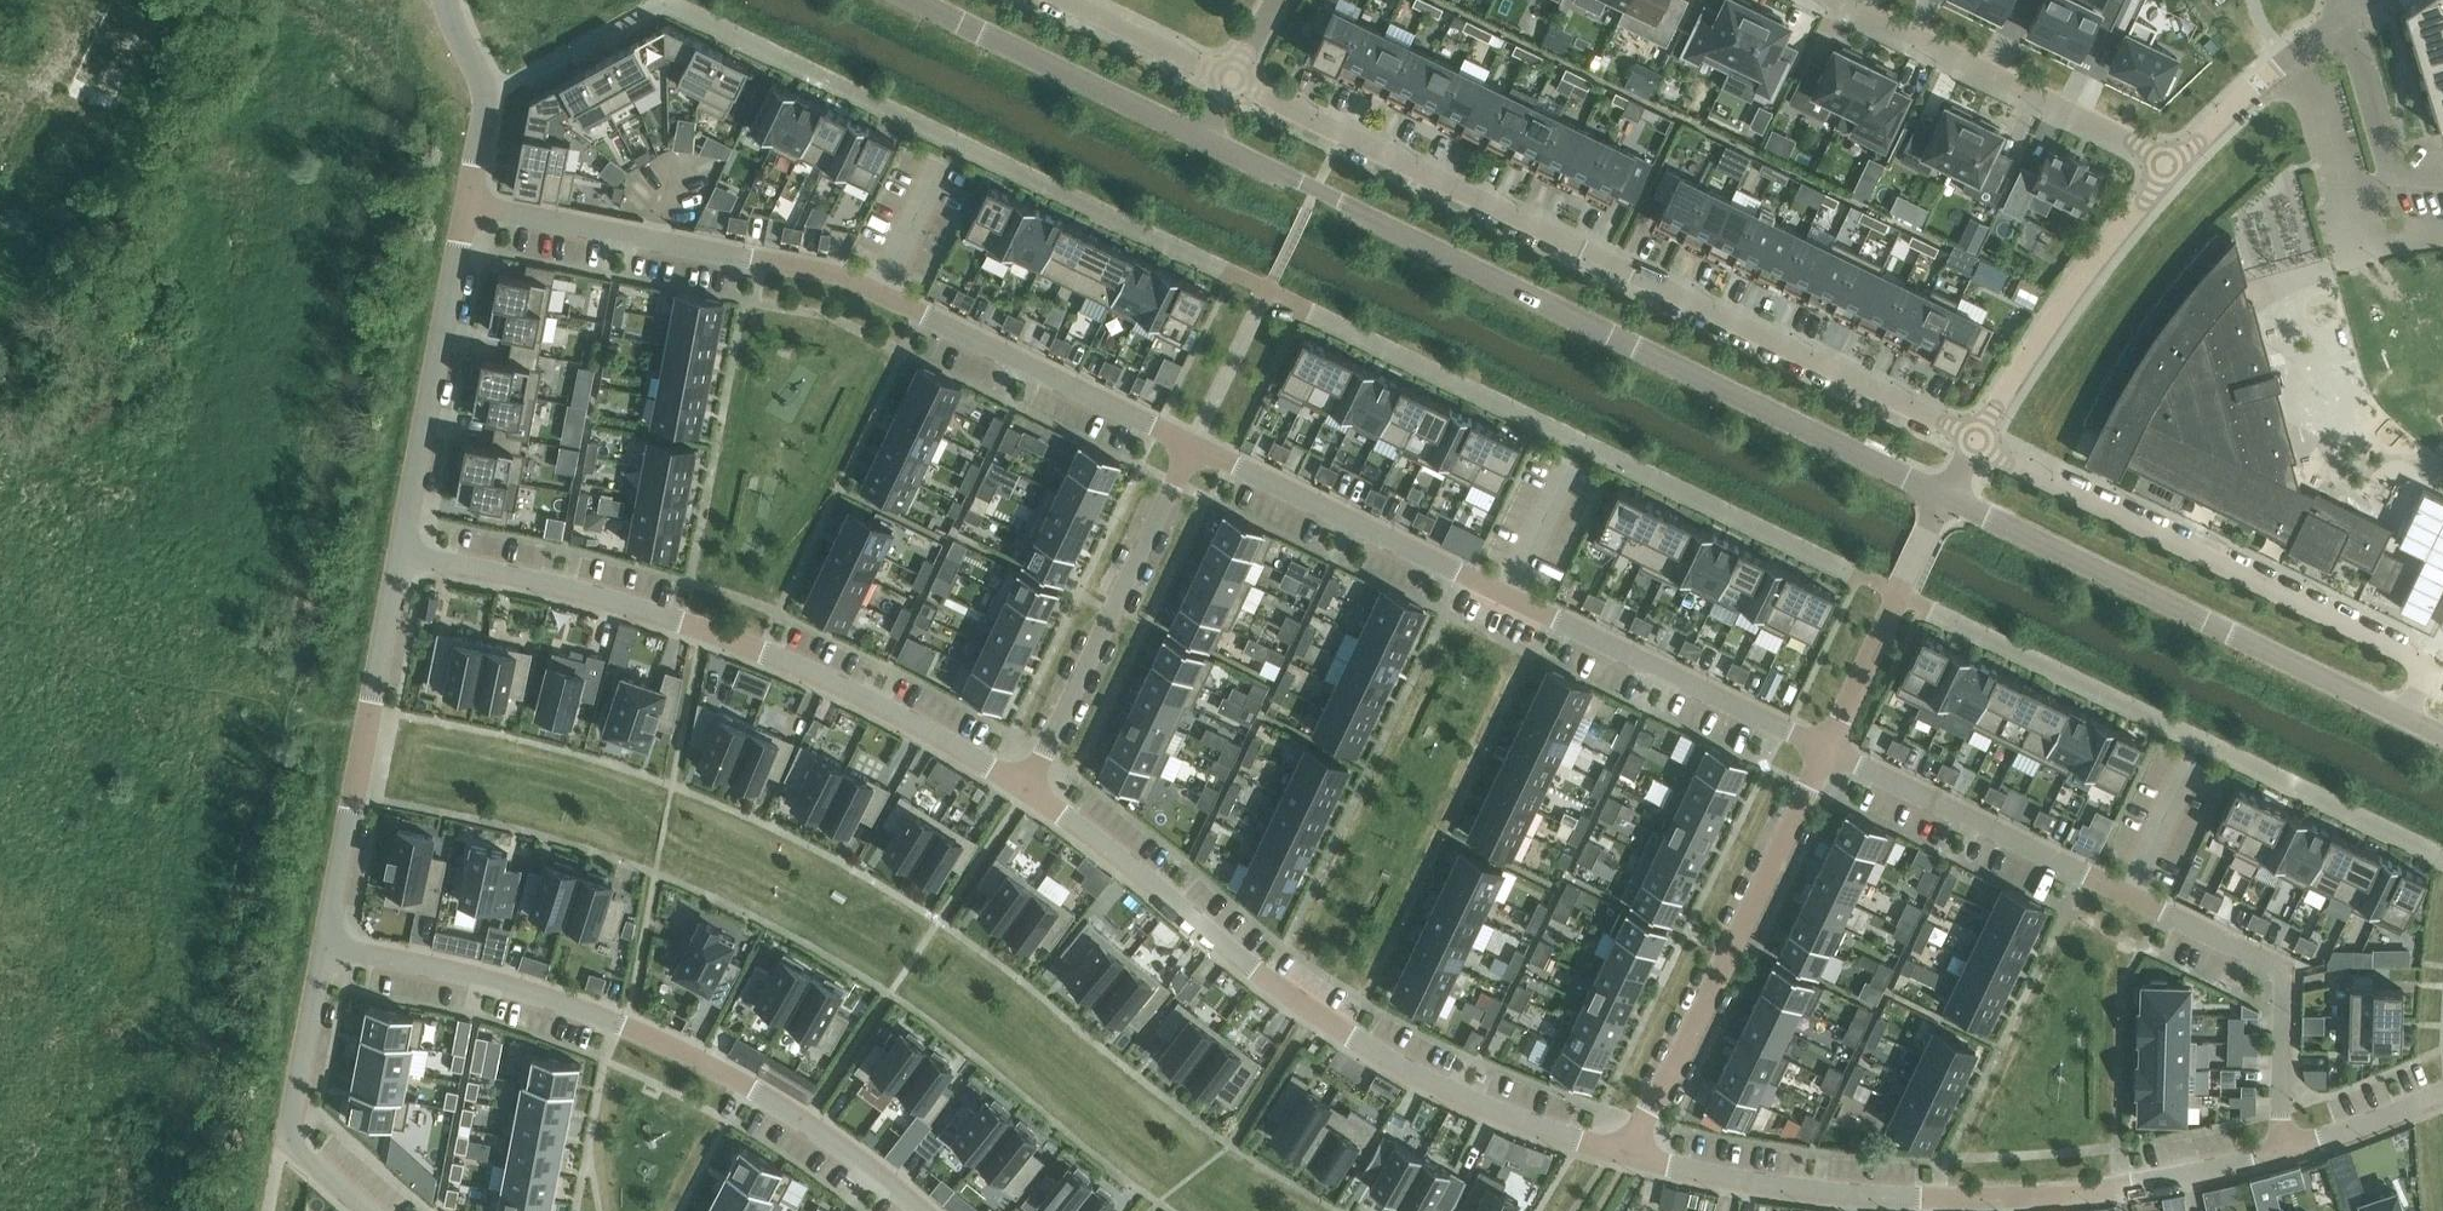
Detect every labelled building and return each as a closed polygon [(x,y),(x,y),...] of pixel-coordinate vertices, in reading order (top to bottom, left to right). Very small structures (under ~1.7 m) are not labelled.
[(70,85),(110,97),(137,0),(94,0),(70,85)] [(1430,2),(1425,0),(1415,0),(1413,5),(1425,11),(1430,2)] [(1630,0),(1573,0),(1572,0),(1600,13),(1605,1),(1623,10),(1625,11),(1630,0)] [(1623,10),(1618,22),(1666,46),(1683,10),(1664,1),(1664,0),(1630,0),(1625,11),(1623,10)] [(1758,11),(1752,8),(1751,3),(1744,0),(1726,0),(1716,21),(1711,22),(1699,17),(1681,55),(1697,63),(1700,58),(1729,72),(1758,11)] [(1975,6),(2001,18),(2010,0),(1978,0),(1975,6)] [(2028,31),(2054,44),(2075,0),(2043,0),(2028,31)] [(2054,44),(2080,56),(2096,21),(2110,28),(2123,0),(2106,0),(2103,7),(2088,0),(2075,0),(2054,44)] [(2142,10),(2123,0),(2110,28),(2129,37),(2112,72),(2117,74),(2115,80),(2135,89),(2137,84),(2143,87),(2167,37),(2136,22),(2142,10)] [(2442,133),(2442,0),(2417,0),(2404,8),(2412,34),(2411,34),(2419,59),(2427,84),(2426,84),(2434,109),(2435,109),(2442,133)] [(1430,2),(1425,11),(1439,18),(1443,9),(1430,2)] [(1337,69),(1359,22),(1320,3),(1306,31),(1320,38),(1311,56),(1337,69)] [(1758,11),(1729,72),(1758,86),(1756,91),(1772,99),(1790,61),(1779,55),(1777,50),(1789,26),(1785,24),(1783,19),(1769,12),(1764,14),(1758,11)] [(1475,35),(1479,26),(1467,20),(1462,29),(1475,35)] [(1359,22),(1337,69),(1361,81),(1384,34),(1359,22)] [(667,61),(666,26),(611,56),(633,97),(658,83),(651,70),(667,61)] [(677,83),(703,95),(723,53),(666,26),(667,61),(684,69),(677,83)] [(1479,26),(1475,35),(1489,42),(1493,33),(1479,26)] [(1384,34),(1361,81),(1386,93),(1409,46),(1384,34)] [(1525,59),(1529,50),(1516,44),(1512,53),(1525,59)] [(1409,46),(1386,93),(1411,105),(1434,58),(1409,46)] [(1845,110),(1867,64),(1858,59),(1860,55),(1844,47),(1842,51),(1835,48),(1821,77),(1805,69),(1790,102),(1823,118),(1831,103),(1845,110)] [(1529,50),(1525,59),(1538,66),(1543,57),(1529,50)] [(723,53),(703,95),(698,106),(724,118),(749,65),(723,53)] [(611,56),(586,69),(609,110),(633,97),(611,56)] [(1459,70),(1434,58),(1411,105),(1436,117),(1459,70)] [(1874,67),(1867,64),(1845,110),(1859,117),(1851,134),(1884,151),(1910,98),(1890,88),(1896,77),(1891,75),(1893,71),(1877,63),(1874,67)] [(1575,83),(1579,74),(1566,68),(1562,77),(1575,83)] [(531,100),(559,120),(576,111),(586,129),(611,115),(609,110),(586,69),(531,100)] [(1459,70),(1436,117),(1461,129),(1483,82),(1459,70)] [(1592,81),(1579,74),(1575,83),(1588,90),(1592,81)] [(770,148),(771,148),(797,94),(772,82),(750,129),(774,140),(770,148)] [(1483,82),(1461,129),(1486,141),(1508,94),(1483,82)] [(1511,153),(1533,106),(1537,97),(1512,85),(1508,94),(1486,141),(1511,153)] [(1612,101),(1625,107),(1629,98),(1616,92),(1612,101)] [(797,94),(771,148),(797,161),(823,106),(823,105),(822,106),(797,94)] [(531,100),(519,162),(565,170),(570,142),(563,141),(566,125),(559,120),(531,100)] [(1951,169),(1974,121),(1970,119),(1972,114),(1952,105),(1950,109),(1946,107),(1933,133),(1927,130),(1924,136),(1913,131),(1899,159),(1928,173),(1934,160),(1951,169)] [(847,117),(823,106),(797,161),(798,161),(802,153),(823,164),(820,172),(821,172),(847,117)] [(1558,118),(1533,106),(1511,153),(1536,165),(1558,118)] [(847,117),(821,172),(844,183),(870,129),(848,118),(847,117)] [(1558,118),(1536,165),(1560,177),(1583,130),(1558,118)] [(1978,123),(1974,121),(1951,169),(1968,177),(1962,190),(1990,203),(2004,175),(1993,170),(1996,163),(1990,160),(2003,134),(1998,132),(2000,128),(1981,118),(1978,123)] [(895,141),(870,129),(844,183),(845,184),(849,176),(872,187),(895,141)] [(1583,130),(1560,177),(1585,189),(1608,142),(1583,130)] [(1608,142),(1585,189),(1611,201),(1621,182),(1634,189),(1647,161),(1608,142)] [(712,145),(711,155),(725,158),(727,148),(712,145)] [(1722,154),(1735,160),(1739,151),(1726,145),(1722,154)] [(634,157),(639,165),(652,158),(647,150),(634,157)] [(2033,188),(2053,198),(2082,212),(2100,175),(2083,168),(2086,162),(2069,154),(2066,159),(2049,151),(2038,175),(2023,168),(2003,208),(2020,216),(2033,188)] [(565,170),(519,162),(514,190),(571,201),(576,173),(565,170)] [(1772,178),(1776,169),(1763,163),(1759,172),(1772,178)] [(1776,169),(1772,178),(1785,184),(1789,175),(1776,169)] [(1683,235),(1705,189),(1666,170),(1653,197),(1666,204),(1657,223),(1683,235)] [(622,201),(625,186),(615,185),(612,199),(622,201)] [(986,252),(987,252),(1013,197),(989,185),(966,232),(990,244),(986,252)] [(1894,186),(1884,204),(1916,220),(1925,202),(1894,186)] [(1821,202),(1826,193),(1813,187),(1808,196),(1821,202)] [(1705,189),(1683,235),(1708,247),(1730,201),(1705,189)] [(1839,199),(1826,193),(1821,202),(1835,208),(1839,199)] [(1013,197),(987,252),(1010,263),(1037,209),(1014,198),(1013,197)] [(1730,201),(1708,247),(1732,259),(1755,213),(1730,201)] [(1015,256),(1040,268),(1063,222),(1037,209),(1010,263),(1011,264),(1015,256)] [(1871,226),(1875,217),(1862,211),(1858,220),(1871,226)] [(1976,240),(1985,217),(1972,212),(1964,236),(1976,240)] [(1780,225),(1755,213),(1732,259),(1757,271),(1780,225)] [(727,229),(737,231),(740,217),(730,215),(727,229)] [(740,217),(737,231),(747,233),(749,218),(740,217)] [(1875,217),(1871,226),(1884,232),(1889,223),(1875,217)] [(1063,222),(1040,268),(1064,280),(1086,233),(1063,222)] [(782,240),(791,242),(794,227),(784,225),(782,240)] [(1805,237),(1780,225),(1757,271),(1782,283),(1805,237)] [(794,227),(791,242),(801,244),(804,229),(794,227)] [(2186,265),(2165,291),(2140,325),(2122,352),(2119,356),(2103,385),(2083,422),(2099,430),(2084,459),(2118,475),(2123,464),(2290,544),(2288,550),(2330,570),(2338,554),(2372,570),(2392,529),(2316,493),(2314,497),(2300,490),(2292,462),(2297,461),(2277,390),(2281,388),(2277,372),(2273,374),(2253,302),(2249,303),(2243,282),(2247,279),(2235,236),(2229,243),(2217,231),(2186,265)] [(828,249),(831,234),(821,232),(819,247),(828,249)] [(1087,232),(1086,233),(1064,280),(1088,291),(1110,244),(1087,232)] [(1921,250),(1925,241),(1912,235),(1908,244),(1921,250)] [(1805,237),(1782,283),(1807,295),(1833,241),(1833,240),(1829,248),(1805,237)] [(1858,253),(1833,241),(1807,295),(1832,307),(1858,253)] [(1938,247),(1925,241),(1921,250),(1934,256),(1938,247)] [(1109,308),(1134,255),(1110,244),(1088,291),(1110,302),(1108,307),(1109,308)] [(1974,266),(1979,257),(1966,251),(1961,260),(1974,266)] [(1883,265),(1858,253),(1832,307),(1857,319),(1883,265)] [(1135,256),(1134,255),(1109,308),(1135,320),(1160,268),(1135,256)] [(1992,264),(1979,257),(1974,266),(1988,273),(1992,264)] [(499,274),(494,302),(547,312),(556,269),(527,264),(524,278),(499,274)] [(1883,265),(1857,319),(1882,331),(1904,285),(1880,273),(1884,265),(1883,265)] [(1160,268),(1135,320),(1136,321),(1138,315),(1160,326),(1156,334),(1157,334),(1183,280),(1160,268)] [(1208,291),(1183,280),(1157,334),(1181,346),(1208,291)] [(1904,285),(1882,331),(1907,343),(1933,289),(1932,288),(1928,296),(1904,285)] [(952,302),(961,306),(967,293),(959,289),(952,302)] [(1933,289),(1907,343),(1932,355),(1958,301),(1933,289)] [(678,293),(673,320),(718,328),(723,302),(678,293)] [(967,293),(961,306),(970,311),(976,297),(967,293)] [(617,294),(615,309),(624,311),(627,296),(617,294)] [(1959,301),(1958,301),(1932,355),(1957,368),(1966,349),(1980,356),(1993,328),(1955,309),(1959,301)] [(547,312),(494,302),(489,330),(514,335),(511,349),(539,354),(547,312)] [(624,311),(615,309),(612,323),(622,325),(624,311)] [(1002,326),(1011,330),(1017,317),(1008,313),(1002,326)] [(1017,317),(1011,330),(1019,334),(1026,321),(1017,317)] [(668,345),(713,354),(718,328),(673,320),(668,345)] [(1049,349),(1058,353),(1064,339),(1055,335),(1049,349)] [(1278,392),(1302,404),(1329,350),(1304,338),(1278,392)] [(1064,339),(1058,353),(1067,357),(1073,344),(1064,339)] [(608,345),(605,360),(615,362),(617,347),(608,345)] [(713,354),(668,345),(663,371),(708,380),(713,354)] [(537,368),(539,354),(511,349),(508,363),(483,358),(478,386),(531,396),(537,397),(542,369),(537,368)] [(1327,413),(1353,360),(1329,349),(1329,350),(1302,404),(1303,404),(1304,402),(1327,413)] [(1099,372),(1108,377),(1114,363),(1105,359),(1099,372)] [(615,362),(605,360),(602,374),(612,376),(615,362)] [(1353,361),(1353,360),(1327,413),(1328,413),(1331,408),(1352,418),(1350,424),(1351,424),(1376,372),(1353,361)] [(1114,363),(1108,377),(1116,381),(1123,368),(1114,363)] [(909,391),(950,410),(962,386),(920,366),(909,391)] [(658,397),(704,405),(708,380),(663,371),(658,397)] [(1376,372),(1351,424),(1377,437),(1402,384),(1401,384),(1385,377),(1376,372)] [(1146,379),(1138,375),(1131,388),(1140,392),(1146,379)] [(1398,450),(1399,451),(1426,396),(1402,384),(1377,437),(1378,437),(1380,432),(1402,442),(1398,450)] [(597,400),(607,402),(610,387),(600,385),(597,400)] [(531,396),(478,386),(472,414),(497,419),(494,433),(523,439),(531,396)] [(950,410),(909,391),(897,414),(939,434),(950,410)] [(1426,396),(1399,451),(1423,462),(1449,407),(1426,396)] [(704,405),(658,397),(653,423),(698,432),(704,405)] [(1449,407),(1423,462),(1446,473),(1473,419),(1450,408),(1450,407),(1449,407)] [(886,438),(927,458),(939,434),(897,414),(886,438)] [(988,429),(997,433),(1003,420),(994,416),(988,429)] [(1496,430),(1473,419),(1446,473),(1470,485),(1496,430)] [(1008,426),(1004,436),(1018,443),(1023,433),(1008,426)] [(991,446),(997,433),(988,429),(982,442),(991,446)] [(1496,430),(1470,485),(1471,485),(1472,483),(1496,494),(1521,442),(1496,430)] [(521,452),(523,439),(494,433),(492,447),(467,442),(462,471),(521,482),(526,453),(521,452)] [(1018,443),(1004,436),(999,447),(1013,453),(1018,443)] [(916,481),(927,458),(886,438),(874,461),(916,481)] [(650,440),(645,467),(690,475),(695,449),(650,440)] [(1268,453),(1277,458),(1283,444),(1274,440),(1268,453)] [(589,441),(586,456),(596,457),(599,443),(589,441)] [(1081,443),(1069,468),(1108,487),(1120,462),(1081,443)] [(1283,444),(1277,458),(1285,462),(1292,449),(1283,444)] [(596,457),(586,456),(584,470),(594,472),(596,457)] [(904,506),(916,481),(874,461),(863,486),(904,506)] [(965,476),(974,480),(981,467),(972,463),(965,476)] [(1315,476),(1324,480),(1330,467),(1321,463),(1315,476)] [(690,475),(645,467),(640,492),(685,501),(690,475)] [(1330,467),(1324,480),(1332,485),(1339,471),(1330,467)] [(1108,487),(1069,468),(1058,491),(1047,486),(1097,510),(1108,487)] [(515,510),(521,482),(462,471),(456,499),(482,504),(478,518),(507,523),(510,509),(515,510)] [(986,473),(981,484),(995,490),(1000,480),(986,473)] [(968,493),(974,480),(965,476),(959,489),(968,493)] [(995,490),(981,484),(976,494),(990,501),(995,490)] [(1047,486),(1036,510),(1086,534),(1097,510),(1047,486)] [(1364,500),(1373,504),(1380,491),(1371,487),(1364,500)] [(1617,555),(1643,501),(1618,489),(1592,544),(1617,555)] [(1380,491),(1373,504),(1382,509),(1388,495),(1380,491)] [(685,501),(640,492),(635,518),(680,527),(685,501)] [(579,493),(577,507),(587,509),(589,494),(579,493)] [(2428,497),(2403,550),(2429,562),(2410,601),(2436,614),(2442,600),(2442,504),(2428,497)] [(957,517),(963,504),(954,499),(948,513),(957,517)] [(1666,512),(1643,501),(1617,555),(1618,556),(1621,548),(1643,558),(1639,566),(1640,567),(1666,512)] [(587,509),(577,507),(574,521),(584,523),(587,509)] [(979,525),(984,514),(970,507),(964,518),(979,525)] [(839,534),(881,554),(892,530),(851,510),(839,534)] [(1086,534),(1036,510),(1024,534),(1074,557),(1086,534)] [(1421,527),(1427,514),(1418,510),(1412,523),(1421,527)] [(1213,537),(1263,561),(1275,537),(1225,512),(1213,537)] [(1667,512),(1666,512),(1640,567),(1664,578),(1690,523),(1667,512)] [(1436,518),(1427,514),(1421,527),(1430,531),(1436,518)] [(680,527),(635,518),(630,545),(675,553),(680,527)] [(1691,524),(1690,523),(1664,578),(1687,589),(1714,535),(1691,524)] [(1450,525),(1444,538),(1453,543),(1459,529),(1450,525)] [(869,578),(881,554),(839,534),(828,558),(869,578)] [(1074,557),(1024,534),(1024,535),(1034,540),(1023,563),(1062,582),(1074,557)] [(1714,535),(1687,589),(1688,590),(1690,587),(1715,599),(1740,547),(1739,547),(1714,535)] [(1262,562),(1263,561),(1213,537),(1202,559),(1252,583),(1253,582),(1242,577),(1252,557),(1262,562)] [(1764,558),(1740,547),(1715,599),(1738,611),(1764,558)] [(947,554),(942,564),(955,571),(960,560),(947,554)] [(2397,599),(2403,586),(2412,568),(2382,554),(2367,585),(2397,599)] [(858,601),(869,578),(828,558),(817,581),(858,601)] [(1764,558),(1738,611),(1739,611),(1742,606),(1764,616),(1760,624),(1761,625),(1787,570),(1764,559),(1764,558)] [(919,573),(928,577),(934,564),(925,559),(919,573)] [(1191,582),(1241,606),(1252,583),(1202,559),(1191,582)] [(955,571),(942,564),(937,575),(950,581),(955,571)] [(1009,566),(997,591),(1047,615),(1058,590),(1009,566)] [(1303,581),(1317,588),(1322,577),(1308,570),(1303,581)] [(1811,582),(1787,570),(1761,625),(1784,636),(1811,582)] [(921,590),(928,577),(919,573),(912,586),(921,590)] [(1330,577),(1324,591),(1333,595),(1339,581),(1330,577)] [(846,626),(858,601),(817,581),(805,606),(846,626)] [(1312,598),(1317,588),(1303,581),(1298,591),(1312,598)] [(1181,604),(1231,628),(1241,606),(1191,582),(1181,604)] [(1811,582),(1784,636),(1785,636),(1789,629),(1813,640),(1835,593),(1811,582)] [(1383,589),(1371,613),(1413,633),(1424,609),(1383,589)] [(1047,615),(997,591),(985,614),(1035,638),(1047,615)] [(1333,595),(1324,591),(1318,604),(1327,608),(1333,595)] [(1591,609),(1597,596),(1589,591),(1582,605),(1591,609)] [(434,616),(438,597),(423,594),(420,613),(434,616)] [(1606,600),(1597,596),(1591,609),(1600,613),(1606,600)] [(924,601),(919,612),(933,618),(938,608),(924,601)] [(1230,629),(1231,628),(1181,604),(1169,629),(1213,650),(1225,627),(1230,629)] [(896,619),(905,623),(911,611),(902,606),(896,619)] [(933,618),(919,612),(914,622),(928,629),(933,618)] [(1371,613),(1360,637),(1401,657),(1413,633),(1371,613)] [(929,630),(949,640),(957,624),(936,614),(929,630)] [(1035,638),(985,614),(985,616),(995,621),(985,643),(1024,662),(1035,638)] [(1638,632),(1644,618),(1636,614),(1629,628),(1638,632)] [(1282,625),(1296,632),(1301,622),(1287,615),(1282,625)] [(1653,623),(1644,618),(1638,632),(1647,636),(1653,623)] [(899,637),(905,623),(896,619),(890,633),(899,637)] [(1308,624),(1301,638),(1310,642),(1317,629),(1308,624)] [(1291,642),(1296,632),(1282,625),(1277,635),(1291,642)] [(475,699),(487,643),(438,633),(427,683),(445,687),(444,693),(475,699)] [(912,666),(923,643),(908,635),(897,659),(912,666)] [(1895,693),(1920,704),(1948,647),(1923,635),(1895,693)] [(1153,661),(1203,685),(1215,660),(1165,637),(1153,661)] [(1360,637),(1348,660),(1390,680),(1401,657),(1360,637)] [(1310,642),(1301,638),(1295,651),(1304,655),(1310,642)] [(1688,656),(1694,643),(1685,638),(1679,652),(1688,656)] [(533,652),(487,643),(475,699),(506,706),(510,688),(524,692),(533,652)] [(1024,662),(985,643),(974,665),(963,660),(963,662),(1013,686),(1024,662)] [(1703,647),(1694,643),(1688,656),(1697,660),(1703,647)] [(1280,665),(1285,654),(1271,647),(1266,658),(1280,665)] [(1943,716),(1971,659),(1948,647),(1920,704),(1943,716)] [(586,660),(553,651),(537,713),(571,722),(578,697),(594,701),(605,658),(588,653),(586,660)] [(1997,671),(1971,659),(1943,716),(1944,716),(1947,711),(1971,723),(1970,725),(1971,726),(1997,671)] [(1348,660),(1337,684),(1379,704),(1390,680),(1348,660)] [(1192,708),(1203,685),(1153,661),(1142,684),(1192,708)] [(1735,678),(1741,665),(1732,661),(1726,674),(1735,678)] [(1013,686),(963,662),(951,686),(961,691),(1001,710),(1013,686)] [(1750,669),(1741,665),(1735,678),(1744,683),(1750,669)] [(740,667),(732,685),(764,697),(771,679),(740,667)] [(1537,693),(1579,713),(1590,688),(1549,669),(1537,693)] [(623,676),(605,731),(648,745),(654,725),(673,731),(683,676),(666,670),(660,689),(623,676)] [(1285,671),(1279,685),(1288,689),(1294,676),(1285,671)] [(1994,737),(2021,683),(1997,671),(1971,726),(1994,737)] [(1765,677),(1759,690),(1768,694),(1774,681),(1765,677)] [(1254,679),(1248,694),(1249,694),(1263,701),(1270,687),(1254,679)] [(2021,683),(1994,737),(2018,748),(2044,693),(2021,682),(2021,683)] [(1192,709),(1192,708),(1142,684),(1132,706),(1176,727),(1186,706),(1192,709)] [(1337,684),(1326,707),(1367,727),(1379,704),(1337,684)] [(1288,689),(1279,685),(1272,698),(1281,702),(1288,689)] [(1537,693),(1526,717),(1567,736),(1579,713),(1537,693)] [(2042,760),(2068,705),(2044,693),(2018,748),(2042,760)] [(1243,705),(1258,712),(1263,701),(1249,694),(1243,705)] [(718,772),(731,777),(753,725),(698,702),(691,741),(706,748),(698,768),(716,776),(718,772)] [(1253,722),(1258,712),(1243,705),(1239,715),(1253,722)] [(2042,760),(2068,772),(2094,718),(2069,706),(2069,705),(2068,705),(2042,760)] [(1165,750),(1176,727),(1132,706),(1121,728),(1165,750)] [(1367,727),(1326,707),(1314,732),(1356,752),(1367,727)] [(836,710),(831,721),(845,728),(850,717),(836,710)] [(1887,728),(1892,718),(1879,711),(1874,722),(1887,728)] [(1556,760),(1567,736),(1526,717),(1515,740),(1556,760)] [(2093,781),(2118,729),(2094,718),(2068,772),(2069,773),(2072,765),(2094,775),(2092,781),(2093,781)] [(1626,720),(1620,733),(1629,737),(1635,724),(1626,720)] [(753,725),(731,777),(759,789),(766,773),(779,778),(794,742),(753,725)] [(1165,751),(1165,750),(1121,728),(1110,750),(1160,774),(1161,773),(1150,768),(1160,748),(1165,751)] [(1636,739),(1650,746),(1655,735),(1641,728),(1636,739)] [(2142,741),(2118,729),(2093,781),(2117,793),(2142,741)] [(1623,750),(1629,737),(1620,733),(1614,746),(1623,750)] [(1254,736),(1248,749),(1257,753),(1263,740),(1254,736)] [(1886,751),(1895,755),(1902,742),(1893,738),(1886,751)] [(1222,749),(1236,756),(1241,746),(1227,739),(1222,749)] [(1503,764),(1545,784),(1556,760),(1515,740),(1503,764)] [(1685,763),(1696,768),(1735,787),(1747,763),(1697,740),(1685,763)] [(1902,742),(1895,755),(1904,760),(1910,746),(1902,742)] [(815,816),(820,818),(846,767),(801,744),(785,779),(801,787),(792,804),(797,807),(795,811),(813,820),(815,816)] [(1307,747),(1295,772),(1336,792),(1348,767),(1307,747)] [(1231,766),(1236,756),(1222,749),(1217,759),(1231,766)] [(1257,753),(1248,749),(1241,762),(1250,767),(1257,753)] [(1148,799),(1160,774),(1110,750),(1098,775),(1148,799)] [(1625,761),(1639,768),(1644,758),(1630,751),(1625,761)] [(1575,785),(1586,771),(1564,755),(1554,769),(1575,785)] [(946,783),(947,760),(929,759),(927,782),(946,783)] [(1634,779),(1639,768),(1625,761),(1620,772),(1634,779)] [(1936,775),(1945,779),(1951,766),(1942,762),(1936,775)] [(1503,764),(1492,787),(1533,807),(1545,784),(1503,764)] [(1951,766),(1945,779),(1954,784),(1960,770),(1951,766)] [(846,767),(820,818),(826,821),(824,825),(841,834),(844,830),(849,833),(857,816),(872,823),(891,789),(846,767)] [(1597,780),(1606,784),(1613,771),(1604,767),(1597,780)] [(1735,787),(1696,768),(1685,790),(1724,809),(1735,787)] [(1157,785),(1185,795),(1190,780),(1162,770),(1157,785)] [(1284,795),(1325,815),(1336,792),(1295,772),(1284,795)] [(1600,797),(1606,784),(1597,780),(1591,793),(1600,797)] [(1201,794),(1215,801),(1220,790),(1206,783),(1201,794)] [(1232,783),(1225,796),(1234,800),(1240,787),(1232,783)] [(1983,798),(1992,802),(1998,789),(1990,785),(1983,798)] [(2233,852),(2234,853),(2260,798),(2236,786),(2213,833),(2237,844),(2233,852)] [(1522,831),(1533,807),(1492,787),(1481,811),(1522,831)] [(1998,789),(1992,802),(2001,806),(2007,793),(1998,789)] [(1724,809),(1685,790),(1674,813),(1714,832),(1724,809)] [(1210,811),(1215,801),(1201,794),(1196,804),(1210,811)] [(911,869),(942,820),(901,795),(883,823),(897,832),(884,852),(911,869)] [(1325,815),(1284,795),(1272,819),(1314,839),(1325,815)] [(1604,806),(1618,813),(1623,802),(1609,795),(1604,806)] [(1234,800),(1225,796),(1219,809),(1228,814),(1234,800)] [(2284,809),(2260,797),(2260,798),(2234,853),(2258,864),(2284,809)] [(1613,823),(1618,813),(1604,806),(1599,816),(1613,823)] [(2033,822),(2042,826),(2048,813),(2039,809),(2033,822)] [(2285,809),(2284,809),(2258,864),(2260,862),(2281,872),(2280,875),(2281,875),(2307,821),(2285,810),(2285,809)] [(1714,832),(1674,813),(1669,810),(1658,832),(1703,854),(1714,832)] [(1510,855),(1522,831),(1481,811),(1469,835),(1510,855)] [(1835,837),(1874,856),(1885,861),(1897,836),(1847,812),(1835,837)] [(2048,813),(2042,826),(2051,830),(2057,817),(2048,813)] [(1575,827),(1584,831),(1590,818),(1581,814),(1575,827)] [(1261,842),(1302,862),(1314,839),(1272,819),(1261,842)] [(978,843),(942,820),(911,869),(936,884),(949,864),(961,871),(978,843)] [(2305,887),(2331,832),(2330,831),(2330,832),(2307,821),(2281,875),(2305,887)] [(2074,842),(2081,829),(2072,824),(2065,837),(2074,842)] [(1577,845),(1584,831),(1575,827),(1568,840),(1577,845)] [(393,856),(390,855),(387,868),(390,869),(387,887),(420,893),(416,908),(435,912),(446,860),(429,857),(433,837),(399,830),(393,856)] [(1209,830),(1203,843),(1211,848),(1218,834),(1209,830)] [(1703,854),(1658,832),(1653,830),(1643,852),(1653,857),(1692,876),(1703,854)] [(2307,884),(2330,895),(2355,843),(2331,832),(2305,887),(2306,887),(2307,884)] [(1863,879),(1874,856),(1835,837),(1823,860),(1863,879)] [(1582,850),(1596,857),(1601,847),(1587,840),(1582,850)] [(1302,862),(1261,842),(1250,866),(1291,886),(1302,862)] [(1211,848),(1203,843),(1196,857),(1205,861),(1211,848)] [(2355,843),(2330,895),(2330,896),(2333,890),(2355,901),(2351,909),(2352,909),(2378,854),(2355,843)] [(459,901),(511,913),(521,870),(519,870),(518,875),(503,872),(507,852),(472,844),(459,901)] [(1557,864),(1566,868),(1572,855),(1564,850),(1557,864)] [(1591,867),(1596,857),(1582,850),(1577,861),(1591,867)] [(1450,875),(1491,895),(1503,871),(1461,851),(1450,875)] [(1632,874),(1642,879),(1682,898),(1692,876),(1653,857),(1643,852),(1632,874)] [(2378,854),(2352,909),(2375,921),(2402,866),(2379,855),(2378,854)] [(979,912),(1004,930),(1037,886),(997,857),(978,885),(991,894),(979,912)] [(1088,857),(1081,867),(1090,874),(1098,865),(1088,857)] [(563,927),(580,873),(573,871),(574,867),(555,860),(553,865),(547,863),(542,880),(527,875),(519,907),(532,911),(530,917),(563,927)] [(1812,884),(1852,903),(1863,879),(1823,860),(1812,884)] [(1291,886),(1250,866),(1238,890),(1279,910),(1291,886)] [(2426,878),(2402,866),(2375,921),(2400,932),(2404,925),(2408,927),(2418,906),(2414,904),(2426,878)] [(1920,878),(1934,885),(1939,874),(1925,867),(1920,878)] [(587,876),(580,873),(563,927),(595,938),(597,932),(615,938),(625,906),(607,900),(612,884),(606,882),(608,877),(588,871),(587,876)] [(1620,898),(1670,922),(1682,898),(1642,879),(1632,874),(1620,898)] [(1947,874),(1941,887),(1950,892),(1956,878),(1947,874)] [(1450,875),(1438,899),(1480,919),(1491,895),(1450,875)] [(1929,895),(1934,885),(1920,878),(1915,888),(1929,895)] [(2192,883),(2184,879),(2177,892),(2186,896),(2192,883)] [(1852,903),(1812,884),(1801,907),(1840,926),(1852,903)] [(1037,886),(1004,930),(1030,949),(1041,933),(1054,943),(1075,914),(1037,886)] [(1950,892),(1941,887),(1934,901),(1943,905),(1950,892)] [(2003,887),(1991,912),(2033,932),(2044,907),(2003,887)] [(2199,902),(2208,906),(2214,893),(2206,889),(2199,902)] [(2214,893),(2208,906),(2217,911),(2223,897),(2214,893)] [(1556,905),(1570,912),(1575,902),(1561,895),(1556,905)] [(1427,922),(1468,942),(1480,919),(1438,899),(1427,922)] [(1532,915),(1541,919),(1548,906),(1539,902),(1532,915)] [(1565,922),(1570,912),(1556,905),(1551,915),(1565,922)] [(1789,931),(1829,950),(1834,952),(1845,929),(1840,926),(1801,907),(1789,931)] [(1611,932),(1616,934),(1655,953),(1666,930),(1622,908),(1611,932)] [(2033,932),(1991,912),(1980,935),(2021,955),(2033,932)] [(2246,925),(2255,929),(2262,916),(2253,912),(2246,925)] [(1897,925),(1912,932),(1917,921),(1902,914),(1897,925)] [(1535,933),(1541,919),(1532,915),(1526,928),(1535,933)] [(2262,916),(2255,929),(2264,933),(2270,920),(2262,916)] [(633,938),(637,921),(628,918),(622,935),(633,938)] [(735,939),(719,931),(720,930),(702,920),(686,951),(680,949),(670,969),(675,972),(708,989),(704,996),(721,1004),(741,965),(726,957),(735,939)] [(1087,995),(1094,1001),(1131,956),(1088,921),(1061,953),(1064,955),(1067,951),(1081,963),(1078,967),(1068,979),(1071,982),(1068,986),(1084,999),(1087,995)] [(1924,921),(1918,935),(1927,939),(1934,925),(1924,921)] [(1416,946),(1457,966),(1468,942),(1427,922),(1416,946)] [(1907,942),(1912,932),(1897,925),(1892,935),(1907,942)] [(1817,974),(1829,950),(1789,931),(1778,956),(1817,974)] [(1605,956),(1644,975),(1655,953),(1616,934),(1605,956)] [(2294,947),(2302,952),(2309,938),(2300,934),(2294,947)] [(450,951),(483,958),(487,942),(453,935),(450,951)] [(1927,939),(1918,935),(1912,948),(1921,952),(1927,939)] [(1969,959),(2010,979),(2021,955),(1980,935),(1969,959)] [(2309,938),(2302,952),(2311,956),(2318,943),(2309,938)] [(1534,950),(1548,956),(1553,946),(1539,939),(1534,950)] [(1416,946),(1404,969),(1446,989),(1457,966),(1416,946)] [(2372,948),(2372,951),(2371,964),(2410,965),(2410,949),(2372,948)] [(1510,962),(1519,966),(1525,953),(1516,949),(1510,962)] [(1544,966),(1548,956),(1534,950),(1529,960),(1544,966)] [(2362,965),(2362,950),(2352,950),(2352,965),(2362,965)] [(2372,951),(2362,950),(2362,965),(2371,965),(2371,964),(2372,951)] [(784,1025),(812,976),(800,969),(802,965),(785,955),(774,974),(757,964),(737,998),(784,1025)] [(519,969),(544,976),(548,963),(523,956),(519,969)] [(1131,956),(1094,1001),(1120,1023),(1125,1017),(1139,1028),(1171,989),(1131,956)] [(1644,975),(1605,956),(1594,979),(1634,998),(1644,975)] [(1907,958),(1900,971),(1910,976),(1916,962),(1907,958)] [(1969,959),(1957,982),(1999,1002),(2010,979),(1969,959)] [(1875,972),(1889,979),(1894,968),(1880,961),(1875,972)] [(1512,980),(1519,966),(1510,962),(1503,975),(1512,980)] [(1762,988),(1801,1007),(1812,1012),(1824,987),(1774,963),(1762,988)] [(1434,1014),(1446,989),(1404,969),(1392,994),(1434,1014)] [(1170,981),(1179,988),(1187,978),(1178,971),(1170,981)] [(1884,989),(1889,979),(1875,972),(1870,982),(1884,989)] [(2351,972),(2349,1016),(2401,1017),(2402,988),(2374,988),(2374,972),(2351,972)] [(586,986),(602,992),(606,978),(590,973),(586,986)] [(824,983),(812,976),(784,1025),(830,1052),(850,1018),(833,1008),(844,989),(826,979),(824,983)] [(1187,978),(1179,988),(1178,990),(1187,997),(1197,984),(1189,977),(1187,978)] [(1634,998),(1594,979),(1584,1001),(1623,1020),(1634,998)] [(2142,1011),(2188,1013),(2189,987),(2167,986),(2167,981),(2151,981),(2151,986),(2143,985),(2142,1011)] [(1999,1002),(1957,982),(1945,1007),(1987,1027),(1999,1002)] [(1513,994),(1527,1001),(1532,991),(1518,984),(1513,994)] [(1750,1012),(1790,1031),(1801,1007),(1762,988),(1750,1012)] [(1522,1011),(1527,1001),(1513,994),(1508,1004),(1522,1011)] [(1487,1009),(1496,1013),(1502,1000),(1493,996),(1487,1009)] [(1180,1073),(1185,1076),(1219,1031),(1178,1000),(1156,1030),(1171,1042),(1160,1057),(1164,1060),(1161,1064),(1178,1077),(1180,1073)] [(1623,1020),(1584,1001),(1573,1023),(1612,1042),(1623,1020)] [(2258,1016),(2258,1010),(2241,1002),(2241,1016),(2258,1016)] [(367,1006),(361,1034),(421,1046),(426,1018),(367,1006)] [(1489,1027),(1496,1013),(1487,1009),(1480,1022),(1489,1027)] [(2187,1039),(2188,1013),(2142,1011),(2138,1011),(2138,1038),(2187,1039)] [(1790,1031),(1750,1012),(1739,1035),(1778,1054),(1790,1031)] [(2323,1032),(2324,1015),(2302,1015),(2302,1032),(2323,1032)] [(1497,1027),(1511,1034),(1516,1023),(1502,1016),(1497,1027)] [(2401,1017),(2349,1016),(2348,1060),(2372,1060),(2372,1045),(2401,1046),(2401,1017)] [(1878,1017),(1872,1030),(1881,1035),(1887,1021),(1878,1017)] [(459,1018),(452,1052),(454,1052),(466,1054),(472,1021),(459,1018)] [(1552,1040),(1602,1064),(1612,1042),(1573,1023),(1563,1018),(1552,1040)] [(1847,1029),(1861,1036),(1866,1026),(1852,1019),(1847,1029)] [(1465,1043),(1479,1049),(1485,1034),(1472,1028),(1465,1043)] [(1856,1046),(1861,1036),(1847,1029),(1842,1040),(1856,1046)] [(1881,1035),(1872,1030),(1866,1044),(1875,1048),(1881,1035)] [(1934,1030),(1922,1055),(1964,1075),(1976,1050),(1934,1030)] [(1219,1031),(1185,1076),(1189,1079),(1186,1083),(1203,1096),(1206,1092),(1210,1095),(1213,1091),(1233,1106),(1261,1063),(1219,1031)] [(895,1093),(927,1051),(922,1047),(924,1043),(909,1032),(906,1036),(901,1032),(888,1050),(876,1041),(855,1070),(868,1080),(871,1075),(895,1093)] [(2242,1042),(2258,1042),(2258,1032),(2242,1032),(2242,1042)] [(360,1062),(408,1071),(412,1045),(420,1047),(421,1046),(361,1034),(361,1035),(365,1036),(360,1062)] [(1728,1059),(1767,1078),(1777,1083),(1789,1059),(1778,1054),(1739,1035),(1728,1059)] [(474,1053),(485,1055),(489,1038),(477,1036),(474,1053)] [(758,1070),(767,1054),(738,1037),(728,1053),(758,1070)] [(2196,1040),(2187,1039),(2138,1038),(2138,1040),(2141,1040),(2140,1064),(2195,1066),(2196,1040)] [(1590,1088),(1602,1064),(1552,1040),(1541,1064),(1590,1088)] [(1316,1054),(1321,1047),(1313,1042),(1308,1049),(1316,1054)] [(2257,1053),(2258,1042),(2242,1042),(2242,1053),(2257,1053)] [(932,1054),(927,1051),(895,1093),(919,1111),(917,1113),(930,1122),(950,1095),(939,1087),(952,1069),(947,1066),(950,1062),(934,1050),(932,1054)] [(451,1069),(463,1071),(466,1054),(454,1052),(451,1069)] [(521,1052),(516,1081),(575,1092),(580,1064),(521,1052)] [(485,1055),(474,1053),(471,1069),(482,1071),(485,1055)] [(819,1083),(767,1054),(758,1070),(809,1100),(819,1083)] [(1964,1075),(1922,1055),(1911,1078),(1952,1098),(1964,1075)] [(1767,1078),(1728,1059),(1716,1083),(1756,1101),(1767,1078)] [(351,1089),(410,1100),(410,1099),(403,1097),(408,1071),(360,1062),(355,1088),(351,1087),(351,1089)] [(1856,1064),(1849,1078),(1858,1082),(1865,1069),(1856,1064)] [(2194,1093),(2195,1066),(2140,1064),(2137,1064),(2136,1091),(2194,1093)] [(1824,1076),(1838,1083),(1843,1073),(1829,1066),(1824,1076)] [(2304,1070),(2306,1080),(2315,1087),(2325,1087),(2326,1071),(2304,1070)] [(1299,1153),(1330,1104),(1305,1088),(1309,1082),(1293,1072),(1268,1113),(1281,1122),(1272,1137),(1299,1153)] [(1400,1087),(1376,1074),(1370,1084),(1394,1098),(1400,1087)] [(1834,1093),(1838,1083),(1824,1076),(1819,1087),(1834,1093)] [(1858,1082),(1849,1078),(1843,1091),(1852,1095),(1858,1082)] [(1911,1078),(1900,1102),(1941,1122),(1952,1098),(1911,1078)] [(855,1079),(837,1101),(849,1111),(867,1089),(855,1079)] [(465,1096),(477,1099),(480,1082),(469,1080),(465,1096)] [(575,1092),(516,1081),(516,1082),(518,1082),(513,1107),(507,1106),(507,1107),(566,1118),(571,1093),(575,1093),(575,1092)] [(1761,1104),(1756,1101),(1716,1083),(1705,1107),(1749,1129),(1761,1104)] [(2240,1095),(2256,1095),(2256,1085),(2241,1084),(2240,1095)] [(410,1100),(351,1089),(346,1117),(405,1128),(410,1100)] [(456,1109),(459,1092),(447,1090),(444,1107),(456,1109)] [(2201,1093),(2194,1093),(2136,1091),(2136,1093),(2139,1093),(2139,1119),(2185,1121),(2185,1105),(2200,1105),(2201,1093)] [(2256,1106),(2256,1095),(2240,1095),(2240,1105),(2256,1106)] [(937,1134),(975,1165),(1012,1119),(1006,1115),(1010,1111),(995,1099),(992,1103),(987,1099),(976,1113),(963,1102),(937,1134)] [(1941,1122),(1900,1102),(1888,1126),(1929,1146),(1941,1122)] [(1347,1115),(1330,1104),(1299,1153),(1299,1154),(1301,1152),(1311,1158),(1310,1160),(1336,1177),(1354,1147),(1360,1150),(1376,1125),(1351,1110),(1347,1115)] [(472,1126),(475,1109),(463,1107),(460,1123),(472,1126)] [(507,1107),(502,1134),(561,1146),(566,1118),(507,1107)] [(1802,1124),(1816,1130),(1821,1120),(1806,1113),(1802,1124)] [(1012,1119),(975,1165),(1016,1198),(1042,1166),(1025,1153),(1036,1139),(1032,1135),(1035,1131),(1020,1120),(1017,1123),(1012,1119)] [(1811,1141),(1816,1130),(1802,1124),(1797,1134),(1811,1141)] [(882,1136),(870,1127),(864,1136),(876,1145),(882,1136)] [(455,1151),(467,1153),(470,1136),(458,1134),(455,1151)] [(561,1146),(502,1134),(502,1135),(517,1138),(512,1164),(556,1173),(561,1146)] [(915,1146),(925,1154),(934,1142),(924,1134),(915,1146)] [(1370,1187),(1397,1203),(1423,1156),(1383,1134),(1363,1171),(1375,1178),(1370,1187)] [(410,1182),(415,1159),(392,1138),(387,1161),(410,1182)] [(1513,1140),(1506,1155),(1507,1155),(1525,1162),(1530,1146),(1513,1140)] [(740,1146),(727,1172),(780,1200),(794,1174),(740,1146)] [(1397,1203),(1412,1210),(1429,1210),(1430,1209),(1434,1210),(1449,1210),(1466,1181),(1423,1156),(1397,1203)] [(436,1177),(415,1159),(410,1182),(431,1199),(436,1177)] [(465,1163),(453,1161),(450,1178),(461,1180),(465,1163)] [(492,1188),(551,1200),(556,1173),(512,1164),(507,1190),(492,1188)] [(1041,1210),(1071,1210),(1092,1185),(1087,1181),(1090,1178),(1077,1167),(1074,1170),(1070,1167),(1058,1181),(1046,1172),(1021,1203),(1031,1210),(1034,1210),(1037,1208),(1041,1210)] [(1506,1182),(1480,1170),(1464,1202),(1477,1209),(1476,1210),(1513,1210),(1518,1201),(1501,1192),(1506,1182)] [(727,1172),(726,1173),(729,1174),(717,1198),(742,1210),(765,1210),(773,1197),(780,1201),(780,1200),(727,1172)] [(955,1189),(942,1177),(929,1192),(943,1203),(955,1189)] [(1071,1210),(1108,1210),(1115,1203),(1110,1200),(1113,1196),(1100,1185),(1097,1189),(1092,1185),(1071,1210)] [(456,1206),(460,1189),(448,1187),(445,1204),(456,1206)] [(1660,1205),(1683,1210),(1688,1192),(1664,1187),(1660,1205)] [(492,1188),(487,1210),(549,1210),(551,1200),(492,1188)] [(2211,1189),(2202,1191),(2206,1210),(2216,1210),(2211,1189)] [(2360,1202),(2357,1203),(2344,1208),(2345,1210),(2402,1210),(2396,1191),(2367,1200),(2360,1202)] [(2183,1195),(2152,1200),(2154,1210),(2186,1210),(2183,1195)] [(710,1210),(742,1210),(717,1198),(710,1210)] [(969,1202),(962,1210),(979,1210),(969,1202)]
